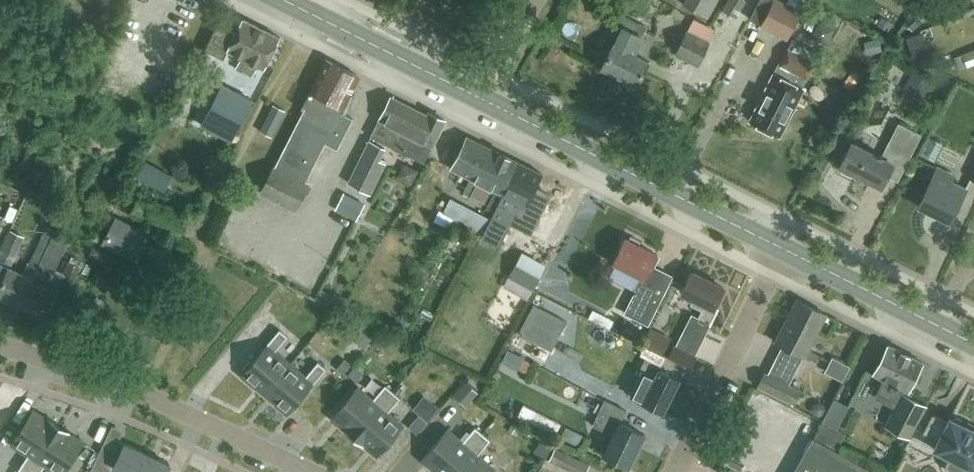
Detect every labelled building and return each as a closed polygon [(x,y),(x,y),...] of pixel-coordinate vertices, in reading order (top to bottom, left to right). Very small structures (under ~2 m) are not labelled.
[(715,5),(705,0),(686,0),(683,4),(708,18),(715,5)] [(722,10),(733,17),(743,0),(728,0),(722,10)] [(774,34),(789,5),(779,0),(772,0),(759,26),(774,34)] [(913,13),(903,22),(912,31),(922,22),(913,13)] [(280,37),(242,18),(235,33),(217,24),(204,49),(223,59),(228,50),(241,57),(235,68),(242,72),(243,71),(253,76),(258,66),(264,69),(280,37)] [(602,67),(637,85),(648,61),(634,54),(643,37),(622,27),(614,44),(613,44),(602,67)] [(710,42),(686,30),(674,55),(698,66),(710,42)] [(870,55),(882,52),(879,38),(867,41),(870,55)] [(965,60),(967,66),(973,63),(973,48),(962,52),(965,60)] [(788,49),(779,65),(775,75),(774,74),(750,121),(779,136),(803,89),(801,88),(805,79),(806,79),(815,62),(788,49)] [(295,127),(325,143),(337,149),(352,118),(341,112),(359,76),(326,60),(301,108),(304,109),(295,127)] [(915,67),(905,87),(924,97),(934,77),(915,67)] [(243,120),(253,101),(221,84),(211,103),(243,120)] [(427,115),(391,96),(371,136),(423,162),(445,120),(429,112),(427,115)] [(271,137),(285,111),(273,105),(259,131),(271,137)] [(897,181),(920,135),(898,124),(883,155),(880,154),(879,156),(851,143),(839,166),(870,181),(876,170),(897,181)] [(305,182),(325,143),(295,127),(275,166),(274,166),(261,192),(295,210),(308,183),(305,182)] [(467,136),(451,169),(471,179),(464,193),(470,196),(477,182),(476,181),(492,149),(467,136)] [(370,195),(386,164),(379,161),(386,148),(369,140),(347,183),(370,195)] [(492,149),(476,181),(477,182),(491,188),(496,191),(487,208),(493,211),(496,204),(501,193),(517,161),(492,149)] [(144,161),(136,176),(162,190),(170,176),(144,161)] [(494,212),(481,236),(498,244),(510,222),(530,233),(549,195),(535,188),(542,174),(517,161),(501,193),(496,204),(493,211),(494,212)] [(950,221),(965,190),(950,182),(953,177),(938,169),(931,184),(930,183),(919,205),(950,221)] [(477,182),(470,196),(484,203),(491,188),(477,182)] [(356,221),(365,204),(344,193),(335,210),(356,221)] [(179,237),(188,219),(141,194),(131,212),(179,237)] [(458,220),(465,206),(450,199),(442,213),(453,219),(454,218),(458,220)] [(454,218),(453,219),(450,225),(458,228),(461,223),(467,225),(464,230),(477,235),(487,217),(465,206),(458,220),(454,218)] [(137,261),(151,236),(115,217),(102,242),(137,261)] [(20,305),(32,279),(53,235),(44,230),(22,274),(9,268),(0,286),(0,296),(20,305)] [(11,266),(25,237),(10,230),(0,253),(0,261),(11,266)] [(32,279),(20,305),(44,316),(56,290),(45,284),(66,241),(53,235),(32,279)] [(616,263),(609,277),(637,291),(634,296),(625,314),(647,325),(661,298),(672,276),(650,265),(656,254),(625,238),(614,262),(616,263)] [(533,290),(546,265),(522,252),(508,277),(533,290)] [(59,283),(70,288),(80,266),(69,261),(59,283)] [(695,355),(718,309),(714,307),(724,288),(692,272),(682,292),(694,298),(691,304),(702,310),(698,318),(692,314),(676,346),(674,345),(668,357),(690,368),(696,356),(695,355)] [(804,356),(825,314),(798,300),(776,342),(783,346),(768,374),(765,372),(758,385),(794,403),(800,390),(788,384),(803,356),(804,356)] [(268,332),(284,314),(277,308),(261,326),(268,332)] [(360,326),(350,338),(364,350),(374,338),(360,326)] [(663,354),(671,338),(650,328),(642,344),(663,354)] [(264,395),(290,364),(275,351),(288,336),(279,329),(266,345),(267,346),(252,363),(250,361),(243,370),(245,372),(242,375),(264,395)] [(908,390),(922,362),(888,345),(873,373),(885,379),(874,399),(894,409),(892,411),(895,412),(887,426),(909,438),(926,405),(909,397),(912,392),(908,390)] [(501,362),(516,371),(523,359),(509,350),(501,362)] [(832,367),(849,378),(859,362),(842,351),(832,367)] [(663,411),(679,379),(660,369),(661,366),(645,358),(637,375),(640,376),(631,396),(663,411)] [(344,359),(336,369),(343,375),(352,365),(344,359)] [(516,371),(513,374),(524,381),(534,365),(523,359),(516,371)] [(290,364),(264,395),(287,414),(312,384),(313,384),(326,369),(318,362),(306,376),(290,364)] [(598,368),(591,382),(621,395),(627,381),(598,368)] [(478,393),(465,383),(456,393),(469,403),(478,393)] [(354,437),(393,391),(385,385),(373,399),(358,387),(331,418),(354,437)] [(393,391),(354,437),(377,456),(403,425),(388,412),(400,398),(393,391)] [(627,466),(643,433),(620,423),(626,410),(605,400),(593,425),(613,435),(604,455),(627,466)] [(419,415),(428,422),(439,408),(430,401),(419,415)] [(819,402),(814,403),(811,408),(813,413),(817,415),(822,414),(825,409),(823,404),(819,402)] [(11,444),(28,455),(17,471),(19,471),(29,471),(58,426),(33,410),(11,444)] [(932,414),(923,433),(938,441),(934,449),(949,457),(945,464),(948,471),(950,471),(973,471),(973,470),(973,429),(950,417),(948,421),(932,414)] [(837,446),(845,433),(824,422),(817,435),(837,446)] [(29,471),(41,471),(45,466),(55,471),(64,471),(83,442),(58,426),(29,471)] [(483,433),(475,427),(463,442),(448,429),(421,460),(436,471),(450,471),(483,433)] [(450,471),(489,471),(493,467),(478,455),(490,440),(483,433),(450,471)] [(812,437),(792,471),(874,471),(812,437)] [(544,460),(552,449),(541,441),(533,452),(544,460)] [(147,454),(125,443),(120,453),(103,445),(91,470),(95,471),(112,471),(114,467),(124,471),(139,471),(147,454)] [(590,465),(555,448),(549,461),(572,471),(586,471),(590,465)] [(170,464),(147,454),(139,471),(166,471),(170,464)]
